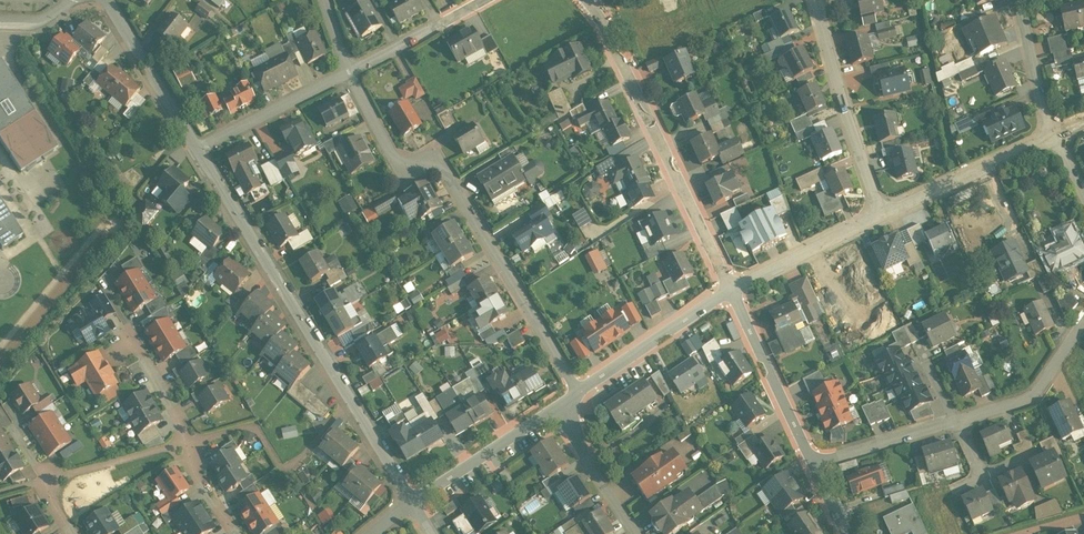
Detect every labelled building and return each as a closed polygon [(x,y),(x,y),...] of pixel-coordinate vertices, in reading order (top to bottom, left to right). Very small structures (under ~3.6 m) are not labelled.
[(359,5),(348,11),(362,36),(382,25),(368,0),(359,5)] [(389,6),(399,24),(424,10),(418,0),(400,0),(389,6)] [(861,17),(873,14),(883,11),(880,0),(857,0),(861,17)] [(212,13),(201,4),(196,11),(207,19),(212,13)] [(1060,9),(1065,31),(1083,26),(1083,4),(1060,9)] [(764,10),(753,15),(757,22),(768,17),(764,10)] [(788,11),(771,20),(781,38),(781,40),(798,31),(788,11)] [(873,14),(861,17),(863,26),(875,23),(873,14)] [(172,15),(157,34),(173,46),(188,27),(172,15)] [(993,16),(963,30),(968,42),(973,40),(980,55),(975,57),(976,58),(1006,44),(993,16)] [(889,22),(875,26),(877,32),(890,29),(889,22)] [(96,32),(87,25),(88,25),(87,24),(75,39),(92,53),(99,45),(104,39),(96,32)] [(473,28),(447,43),(458,62),(474,53),(474,54),(484,49),(480,41),(473,28)] [(890,29),(877,32),(879,41),(896,36),(894,28),(890,29)] [(293,33),(286,37),(289,43),(295,55),(301,51),(297,42),(298,42),(293,33)] [(298,42),(297,42),(301,51),(308,64),(326,55),(315,33),(298,42)] [(491,35),(480,41),(484,49),(487,55),(498,49),(491,35)] [(866,35),(846,41),(852,65),(873,60),(866,35)] [(65,39),(63,37),(60,39),(50,51),(67,66),(80,51),(72,44),(74,42),(67,36),(65,39)] [(908,38),(910,47),(920,44),(917,36),(908,38)] [(1063,36),(1047,40),(1050,55),(1053,54),(1067,51),(1063,36)] [(781,38),(767,45),(770,53),(777,50),(784,46),(781,40),(781,38)] [(289,43),(281,48),(286,56),(287,55),(291,63),(297,59),(295,55),(289,43)] [(784,46),(777,50),(781,57),(782,60),(796,52),(792,43),(784,46)] [(108,53),(99,45),(92,53),(95,56),(92,59),(98,64),(108,53)] [(579,45),(561,53),(561,54),(556,56),(554,59),(556,62),(548,66),(556,84),(572,76),(574,80),(592,71),(579,45)] [(796,52),(782,60),(783,60),(785,59),(789,67),(796,79),(794,80),(794,81),(796,80),(810,72),(813,71),(801,49),(796,52)] [(770,53),(765,55),(768,63),(781,57),(777,50),(770,53)] [(1067,51),(1053,54),(1056,68),(1074,64),(1073,61),(1074,60),(1071,50),(1067,51)] [(249,53),(240,57),(245,66),(251,63),(255,71),(271,63),(265,52),(266,55),(254,61),(249,53)] [(685,54),(666,62),(676,84),(694,76),(685,54)] [(271,63),(282,86),(289,82),(289,80),(297,76),(291,63),(287,55),(286,56),(271,63)] [(660,58),(647,64),(651,72),(661,68),(663,63),(660,58)] [(1073,61),(1074,64),(1078,80),(1083,79),(1083,58),(1074,60),(1073,61)] [(783,60),(782,60),(780,61),(779,64),(781,68),(785,69),(789,67),(785,59),(783,60)] [(971,59),(955,66),(955,67),(958,74),(974,67),(971,59)] [(1004,61),(993,66),(993,67),(985,71),(996,96),(1016,87),(1004,61)] [(0,62),(0,142),(21,173),(35,164),(34,162),(41,157),(42,159),(43,159),(57,150),(28,106),(21,95),(0,62)] [(251,63),(245,66),(253,82),(259,79),(255,71),(251,63)] [(255,71),(259,79),(261,82),(265,92),(274,88),(275,89),(282,86),(271,63),(255,71)] [(888,63),(869,68),(871,75),(890,71),(888,63)] [(951,68),(949,66),(943,69),(942,69),(946,79),(958,74),(955,67),(953,68),(953,67),(951,68)] [(1052,66),(1045,67),(1047,74),(1053,72),(1052,66)] [(122,76),(112,67),(103,77),(98,84),(112,95),(127,77),(125,75),(123,75),(122,76)] [(974,67),(958,74),(962,82),(978,75),(974,67)] [(187,69),(178,74),(183,85),(192,80),(187,69)] [(878,76),(884,97),(910,91),(904,69),(878,76)] [(94,70),(83,83),(89,88),(95,81),(98,84),(103,77),(94,70)] [(810,72),(796,80),(799,85),(814,79),(810,72)] [(127,77),(112,95),(126,107),(131,101),(140,90),(129,81),(130,81),(130,79),(127,77)] [(73,91),(74,80),(64,79),(62,90),(73,91)] [(415,79),(407,83),(416,99),(424,94),(415,79)] [(261,82),(255,85),(253,82),(260,96),(266,93),(265,92),(261,82)] [(247,84),(238,89),(239,91),(232,94),(234,98),(226,102),(228,107),(232,114),(256,102),(247,84)] [(825,106),(816,87),(817,87),(816,86),(797,94),(798,95),(799,95),(808,114),(807,115),(807,116),(808,115),(809,118),(824,111),(823,108),(826,107),(826,106),(825,106)] [(561,88),(547,95),(559,119),(570,112),(572,111),(561,88)] [(348,95),(340,100),(348,116),(357,111),(348,95)] [(695,95),(678,103),(678,104),(679,104),(684,115),(688,123),(688,124),(704,116),(706,120),(707,120),(707,119),(719,113),(712,100),(700,105),(695,95)] [(215,96),(201,103),(205,111),(201,113),(204,119),(222,110),(228,107),(226,102),(220,105),(215,96)] [(339,99),(319,110),(328,127),(348,116),(340,100),(339,99)] [(140,108),(131,101),(126,107),(129,110),(123,116),(129,121),(140,108)] [(608,102),(591,110),(592,111),(585,114),(576,118),(576,119),(581,128),(586,125),(596,120),(600,128),(601,131),(603,130),(617,123),(617,122),(608,102)] [(407,104),(390,114),(403,136),(412,130),(413,131),(421,127),(407,104)] [(678,104),(672,107),(671,110),(674,117),(677,118),(684,115),(679,104),(678,104)] [(572,111),(570,112),(573,120),(576,119),(576,118),(585,114),(581,106),(572,111)] [(1007,112),(1000,115),(983,123),(992,142),(1024,128),(1015,109),(1007,113),(1007,112)] [(988,110),(973,116),(976,123),(977,123),(991,117),(988,110)] [(447,111),(437,116),(445,130),(454,124),(447,111)] [(719,113),(707,119),(707,120),(710,126),(721,121),(722,121),(719,113)] [(894,114),(874,118),(875,120),(876,120),(879,132),(878,132),(881,144),(882,143),(896,140),(900,139),(894,114)] [(808,119),(792,126),(791,122),(790,123),(795,134),(813,126),(809,118),(808,115),(807,116),(808,119)] [(566,116),(558,122),(560,125),(563,131),(571,125),(566,116)] [(973,116),(955,125),(959,135),(978,126),(977,123),(976,123),(973,116)] [(299,120),(281,130),(288,144),(290,143),(307,135),(306,135),(299,120)] [(596,120),(586,125),(589,131),(592,132),(600,128),(596,120)] [(617,123),(603,130),(612,147),(630,138),(621,121),(617,122),(617,123)] [(721,121),(710,126),(713,134),(725,129),(721,121)] [(473,125),(453,137),(459,146),(464,153),(463,154),(464,154),(465,154),(465,153),(475,147),(484,142),(473,125)] [(795,134),(798,142),(816,134),(813,126),(795,134)] [(832,130),(813,139),(823,162),(842,153),(832,130)] [(545,131),(540,134),(543,139),(548,136),(545,131)] [(307,135),(290,143),(296,155),(315,145),(309,133),(306,135),(307,135)] [(341,135),(322,145),(329,155),(338,150),(347,145),(341,135)] [(710,135),(691,143),(702,165),(703,165),(702,163),(709,160),(710,161),(720,157),(720,156),(717,151),(710,135)] [(347,145),(338,150),(351,175),(374,162),(360,137),(347,145)] [(896,140),(882,143),(884,150),(896,147),(898,147),(896,140)] [(737,141),(717,151),(720,156),(720,157),(723,164),(743,155),(737,141)] [(249,145),(227,156),(235,173),(246,168),(257,162),(249,145)] [(514,146),(498,155),(502,161),(513,155),(513,156),(517,153),(514,146)] [(884,150),(882,151),(883,157),(892,155),(897,153),(896,147),(884,150)] [(897,153),(892,155),(893,156),(895,155),(898,166),(895,167),(898,179),(917,174),(917,173),(915,174),(914,168),(915,168),(911,150),(897,153)] [(289,153),(275,160),(281,171),(295,164),(289,153)] [(502,161),(477,177),(489,197),(512,184),(515,188),(528,181),(528,180),(522,171),(513,156),(513,155),(502,161)] [(34,162),(35,164),(37,167),(45,162),(43,159),(42,159),(41,157),(34,162)] [(614,157),(596,168),(601,178),(610,174),(609,172),(618,168),(616,164),(617,164),(614,157)] [(618,168),(609,172),(610,174),(614,184),(615,183),(623,179),(630,192),(630,191),(638,187),(638,188),(646,184),(648,183),(641,167),(639,167),(636,161),(637,160),(637,159),(618,168)] [(275,160),(261,167),(261,168),(262,168),(267,178),(267,177),(269,181),(275,178),(274,176),(282,172),(281,171),(275,160)] [(534,163),(522,171),(528,180),(528,181),(529,183),(530,183),(531,184),(532,184),(533,183),(534,183),(535,181),(535,180),(534,179),(541,175),(543,173),(543,170),(543,168),(542,165),(539,164),(537,163),(534,163)] [(295,164),(281,171),(282,172),(286,178),(299,171),(295,164)] [(255,178),(250,176),(246,168),(235,173),(247,195),(251,193),(260,188),(260,187),(255,178)] [(166,192),(184,191),(184,188),(189,182),(174,169),(159,187),(166,192)] [(822,169),(796,181),(801,191),(821,182),(827,179),(827,178),(822,169)] [(843,171),(827,178),(827,179),(821,182),(826,194),(818,197),(827,217),(843,210),(838,198),(853,191),(843,171)] [(733,174),(723,179),(723,178),(707,186),(716,206),(732,198),(730,194),(740,190),(733,174)] [(130,189),(122,175),(112,181),(120,194),(130,189)] [(602,194),(597,180),(582,187),(588,200),(602,194)] [(404,211),(434,195),(427,183),(406,195),(408,198),(400,202),(404,211)] [(646,184),(638,188),(638,187),(630,191),(630,192),(624,195),(630,209),(642,203),(641,201),(652,196),(646,184)] [(260,188),(251,193),(255,202),(270,194),(265,185),(260,187),(260,188)] [(159,187),(152,194),(157,198),(158,197),(160,199),(166,192),(159,187)] [(561,190),(552,196),(556,203),(566,197),(561,190)] [(184,191),(166,192),(160,199),(178,214),(191,199),(184,193),(184,191)] [(748,194),(733,201),(737,208),(751,202),(748,194)] [(353,195),(341,200),(347,214),(359,209),(353,195)] [(392,195),(373,206),(379,216),(398,205),(392,195)] [(434,195),(404,211),(406,213),(416,216),(418,215),(420,220),(441,208),(434,195)] [(783,196),(769,203),(773,210),(777,217),(789,212),(783,196)] [(146,202),(133,217),(141,230),(142,231),(158,212),(146,202)] [(1,250),(22,237),(0,203),(0,248),(1,250)] [(542,203),(527,213),(532,222),(533,221),(535,225),(545,219),(550,216),(542,203)] [(736,208),(720,216),(729,233),(739,227),(744,224),(736,208)] [(574,216),(581,229),(593,223),(586,210),(574,216)] [(773,210),(765,214),(764,213),(747,221),(748,222),(744,224),(739,227),(744,236),(741,237),(746,248),(749,247),(753,255),(762,250),(762,251),(779,243),(778,242),(787,237),(777,217),(773,210)] [(665,214),(642,225),(651,242),(653,247),(675,236),(665,214)] [(285,216),(268,227),(280,247),(288,243),(297,237),(297,236),(285,216)] [(224,234),(207,219),(193,235),(208,247),(211,250),(213,247),(224,234)] [(545,219),(535,225),(544,239),(553,233),(553,232),(553,230),(550,224),(547,223),(545,219)] [(532,222),(512,234),(523,252),(531,247),(544,239),(535,225),(533,221),(532,222)] [(438,224),(424,233),(429,240),(434,238),(433,237),(442,232),(438,224)] [(442,232),(433,237),(434,238),(442,252),(464,240),(454,224),(442,232)] [(920,224),(907,231),(913,243),(915,247),(927,241),(925,236),(920,224)] [(925,236),(927,241),(934,256),(956,245),(946,226),(925,236)] [(1042,255),(1052,275),(1083,260),(1083,249),(1078,237),(1077,238),(1071,226),(1059,232),(1064,244),(1042,255)] [(305,232),(297,236),(297,237),(288,243),(294,252),(311,242),(305,232)] [(544,239),(531,247),(535,253),(557,240),(553,233),(544,239)] [(896,238),(888,242),(887,240),(881,243),(882,244),(873,248),(884,272),(892,268),(892,270),(901,266),(900,264),(907,261),(902,248),(896,238)] [(464,240),(442,252),(451,267),(451,268),(461,262),(473,255),(464,240)] [(913,243),(902,248),(907,261),(910,267),(921,261),(915,247),(913,243)] [(1013,244),(993,254),(1006,281),(1026,271),(1028,270),(1026,265),(1022,257),(1020,258),(1013,244)] [(166,265),(175,260),(166,246),(158,252),(166,265)] [(208,247),(200,258),(210,267),(214,263),(221,254),(213,247),(211,250),(208,247)] [(600,249),(586,256),(596,275),(609,269),(600,249)] [(317,253),(301,263),(312,282),(326,274),(328,273),(328,272),(323,263),(317,253)] [(682,254),(664,263),(672,279),(675,284),(685,279),(693,276),(682,254)] [(334,256),(323,263),(328,272),(340,265),(334,256)] [(1036,260),(1026,265),(1028,270),(1026,271),(1031,280),(1035,278),(1044,274),(1036,257),(1035,258),(1036,260)] [(137,258),(122,267),(128,277),(138,271),(138,272),(144,269),(137,258)] [(243,270),(237,265),(234,265),(229,261),(222,270),(214,280),(216,281),(220,285),(224,284),(235,293),(238,289),(248,277),(243,273),(243,270)] [(461,262),(451,268),(451,267),(447,270),(451,278),(465,270),(461,262)] [(210,267),(201,278),(201,281),(209,287),(211,287),(216,281),(214,280),(222,270),(214,263),(210,267)] [(340,265),(328,272),(328,273),(326,274),(329,280),(337,275),(344,272),(340,265)] [(128,277),(117,284),(125,299),(147,285),(138,272),(138,271),(128,277)] [(172,276),(183,296),(193,290),(182,271),(172,276)] [(1044,274),(1035,278),(1043,294),(1052,290),(1044,274)] [(329,280),(327,282),(330,287),(341,281),(337,275),(329,280)] [(807,278),(790,287),(797,302),(800,308),(801,310),(813,304),(818,302),(807,278)] [(463,279),(448,288),(452,295),(467,286),(463,279)] [(497,296),(487,279),(469,289),(475,298),(476,298),(480,305),(497,296)] [(675,284),(672,279),(663,283),(669,296),(670,297),(689,288),(685,279),(675,284)] [(662,282),(638,294),(644,308),(645,307),(651,318),(660,314),(655,303),(669,296),(663,283),(662,282)] [(147,285),(125,299),(134,313),(145,306),(156,300),(155,299),(147,285)] [(352,287),(344,292),(345,294),(341,297),(340,294),(336,297),(344,310),(351,305),(360,300),(352,287)] [(238,289),(235,293),(226,303),(234,310),(235,310),(244,299),(247,296),(238,289)] [(420,290),(409,295),(414,305),(425,300),(420,290)] [(336,297),(333,291),(316,301),(327,319),(344,310),(336,297)] [(1071,293),(1056,300),(1065,318),(1078,304),(1071,293)] [(249,303),(238,317),(254,331),(249,337),(250,337),(269,314),(274,308),(257,294),(249,303)] [(105,296),(92,304),(96,312),(97,312),(103,321),(116,313),(105,296)] [(160,296),(155,299),(156,300),(145,306),(152,316),(167,307),(160,296)] [(480,305),(479,306),(484,314),(476,319),(475,319),(481,329),(507,314),(497,296),(480,305)] [(244,299),(235,310),(234,310),(232,312),(238,317),(249,303),(244,299)] [(1042,301),(1023,310),(1035,336),(1054,327),(1042,301)] [(792,304),(771,314),(778,330),(776,331),(786,353),(802,346),(792,325),(800,321),(795,310),(800,308),(797,302),(792,305),(792,304)] [(813,304),(801,310),(808,325),(820,320),(813,304)] [(362,324),(351,305),(344,310),(354,329),(362,324)] [(632,305),(623,310),(624,311),(630,322),(632,326),(641,321),(632,305)] [(167,307),(152,316),(158,327),(168,321),(169,321),(174,318),(167,307)] [(344,310),(327,319),(338,338),(354,329),(344,310)] [(96,312),(91,316),(87,311),(79,316),(83,321),(76,325),(88,345),(109,332),(103,321),(97,312),(96,312)] [(616,311),(599,322),(612,341),(629,330),(625,325),(619,315),(616,311)] [(624,311),(619,315),(625,325),(630,322),(624,311)] [(286,328),(269,314),(250,337),(266,351),(282,332),(282,333),(286,328)] [(152,316),(141,323),(147,334),(158,327),(152,316)] [(945,317),(923,328),(933,348),(955,337),(954,336),(952,337),(947,328),(950,327),(945,317)] [(158,327),(147,334),(156,348),(177,335),(169,321),(168,321),(158,327)] [(371,322),(352,333),(356,340),(375,330),(371,322)] [(599,322),(582,333),(585,337),(591,347),(595,353),(612,341),(599,322)] [(735,322),(729,324),(734,342),(741,339),(735,322)] [(911,324),(904,328),(912,344),(920,340),(911,324)] [(492,327),(479,335),(483,342),(496,334),(492,327)] [(375,337),(358,348),(357,348),(360,353),(359,353),(363,360),(364,360),(370,369),(387,358),(387,357),(393,354),(388,345),(398,339),(391,328),(375,337)] [(912,344),(904,328),(892,334),(896,344),(884,349),(887,355),(898,350),(899,350),(912,344)] [(439,343),(451,339),(447,329),(436,333),(439,343)] [(518,330),(506,337),(512,349),(525,342),(518,330)] [(266,351),(261,357),(278,370),(273,376),(274,377),(293,354),(298,348),(282,333),(282,332),(266,351)] [(177,335),(156,348),(164,362),(175,355),(186,349),(185,348),(177,335)] [(591,347),(585,337),(581,340),(587,350),(591,347)] [(1004,337),(999,340),(1003,349),(1008,346),(1004,337)] [(581,340),(580,339),(572,345),(581,360),(590,355),(587,350),(581,340)] [(714,340),(702,348),(706,357),(717,350),(719,348),(714,340)] [(689,357),(696,352),(689,341),(682,346),(689,357)] [(833,360),(845,354),(839,342),(827,349),(833,360)] [(186,349),(175,355),(182,366),(197,356),(190,345),(185,348),(186,349)] [(958,345),(944,352),(948,360),(962,353),(961,352),(958,345)] [(969,348),(961,352),(962,353),(964,352),(966,357),(972,354),(969,348)] [(717,350),(706,357),(710,364),(719,358),(721,356),(717,350)] [(887,355),(875,361),(882,375),(876,378),(884,374),(905,364),(905,363),(899,350),(898,350),(887,355)] [(948,360),(946,361),(949,368),(949,370),(950,373),(952,374),(955,380),(956,379),(972,371),(973,371),(966,357),(964,352),(962,353),(948,360)] [(723,364),(730,375),(727,376),(734,386),(746,378),(745,377),(752,373),(738,353),(723,364)] [(117,385),(98,354),(78,366),(79,367),(70,372),(77,384),(86,379),(97,397),(101,394),(112,387),(116,385),(117,385)] [(293,354),(274,377),(290,390),(290,391),(298,381),(310,367),(293,354)] [(182,366),(173,371),(177,379),(182,376),(181,374),(193,367),(190,361),(197,357),(197,356),(182,366)] [(719,358),(710,364),(714,373),(720,370),(718,367),(723,364),(719,358)] [(685,366),(670,376),(670,375),(669,376),(675,384),(676,384),(680,391),(680,392),(703,377),(692,361),(685,366)] [(193,367),(181,374),(182,376),(190,389),(209,377),(200,362),(193,367)] [(905,364),(884,374),(891,388),(885,390),(885,391),(893,387),(914,376),(907,362),(905,363),(905,364)] [(482,364),(473,370),(480,382),(489,377),(482,364)] [(519,368),(512,373),(516,380),(526,374),(522,366),(519,368)] [(516,380),(526,397),(535,391),(534,391),(542,386),(542,387),(543,386),(533,370),(526,374),(516,380)] [(374,371),(362,378),(367,385),(378,378),(374,371)] [(671,393),(660,371),(651,377),(664,398),(671,393)] [(820,371),(803,380),(806,388),(824,380),(820,371)] [(972,371),(956,379),(961,389),(960,391),(961,394),(963,395),(964,397),(978,390),(980,389),(975,378),(972,371)] [(505,375),(497,380),(496,378),(488,382),(496,395),(500,392),(508,407),(509,407),(509,406),(516,401),(517,402),(526,397),(516,380),(510,384),(505,375)] [(914,376),(893,387),(899,400),(893,403),(893,404),(901,400),(901,399),(922,389),(916,375),(914,376)] [(991,393),(982,375),(975,378),(980,389),(978,390),(982,397),(991,393)] [(824,380),(806,388),(810,397),(813,395),(833,386),(833,385),(829,378),(824,380)] [(478,395),(468,379),(452,389),(474,425),(482,420),(482,419),(490,414),(490,415),(491,415),(481,397),(473,402),(471,398),(478,395)] [(216,381),(191,396),(196,403),(201,400),(199,398),(212,391),(209,386),(216,381)] [(315,395),(298,381),(290,391),(290,390),(287,394),(318,420),(324,419),(331,410),(314,396),(315,395)] [(644,382),(624,395),(620,389),(601,402),(618,428),(637,414),(657,401),(644,382)] [(833,386),(813,395),(819,407),(842,396),(842,397),(849,393),(843,396),(837,383),(833,385),(833,386)] [(112,387),(118,397),(122,395),(116,385),(112,387)] [(29,386),(13,397),(24,414),(34,408),(41,403),(40,402),(35,395),(36,392),(33,388),(31,388),(29,386)] [(212,391),(199,398),(201,400),(208,413),(228,401),(219,386),(212,391)] [(112,387),(101,394),(107,404),(118,397),(112,387)] [(922,389),(901,399),(901,400),(908,413),(910,412),(928,404),(931,402),(924,388),(922,389)] [(452,389),(436,399),(446,414),(448,418),(447,418),(457,435),(458,435),(457,434),(465,429),(466,430),(474,425),(452,389)] [(135,390),(118,401),(122,408),(124,407),(123,406),(139,397),(135,390)] [(139,397),(123,406),(124,407),(132,420),(153,407),(154,408),(155,407),(146,392),(139,397)] [(423,394),(415,399),(424,413),(431,408),(429,404),(423,394)] [(750,395),(733,407),(748,428),(765,417),(750,395)] [(842,396),(819,407),(817,407),(823,419),(823,420),(846,409),(853,406),(853,405),(847,408),(842,397),(842,396)] [(48,397),(40,402),(41,403),(34,408),(38,415),(53,405),(48,397)] [(436,399),(429,404),(431,408),(438,419),(446,414),(436,399)] [(876,403),(875,404),(883,421),(884,422),(891,418),(882,400),(876,403)] [(869,405),(868,406),(877,423),(876,423),(877,424),(883,421),(875,404),(876,403),(875,402),(869,405)] [(1069,403),(1049,413),(1062,441),(1071,437),(1082,432),(1082,431),(1077,419),(1069,403)] [(928,404),(910,412),(914,422),(934,416),(928,404)] [(53,405),(38,415),(42,420),(52,414),(58,410),(53,405)] [(877,423),(868,406),(869,405),(868,405),(861,408),(870,426),(876,423),(877,423)] [(153,407),(132,420),(131,421),(135,428),(135,431),(138,436),(155,426),(162,422),(154,408),(153,407)] [(438,419),(431,408),(424,413),(425,414),(430,423),(432,421),(433,422),(438,419)] [(846,409),(823,420),(823,419),(821,420),(828,433),(830,432),(842,426),(852,421),(846,409)] [(52,414),(62,428),(67,425),(58,410),(52,414)] [(402,412),(387,421),(391,428),(406,419),(402,412)] [(42,420),(30,428),(40,442),(62,428),(52,414),(42,420)] [(425,414),(409,424),(414,432),(430,423),(425,414)] [(637,414),(618,428),(622,434),(641,421),(637,414)] [(414,432),(424,449),(433,444),(432,443),(441,438),(442,439),(442,438),(433,422),(432,421),(430,423),(414,432)] [(155,426),(138,436),(137,436),(144,446),(145,445),(160,436),(155,426)] [(842,426),(830,432),(831,435),(830,442),(845,443),(845,433),(842,426)] [(1004,426),(990,432),(991,433),(981,437),(991,458),(1001,454),(997,447),(1011,441),(1004,426)] [(408,436),(403,427),(391,434),(396,443),(406,460),(407,460),(407,459),(415,454),(416,455),(424,449),(414,432),(408,436)] [(62,428),(40,442),(49,457),(71,443),(62,428)] [(296,428),(283,430),(285,440),(297,437),(296,428)] [(330,429),(321,440),(326,444),(335,433),(330,429)] [(750,430),(735,440),(739,446),(754,436),(750,430)] [(11,452),(12,451),(13,451),(0,431),(0,459),(11,452)] [(326,444),(321,450),(332,459),(348,440),(338,431),(335,433),(326,444)] [(1025,431),(1017,435),(1021,444),(1013,447),(1017,455),(1033,447),(1025,431)] [(160,436),(145,445),(148,450),(163,446),(165,444),(160,436)] [(754,436),(739,446),(746,455),(753,450),(760,445),(754,436)] [(106,438),(99,442),(104,451),(111,446),(106,438)] [(760,445),(753,450),(766,469),(783,457),(770,438),(760,445)] [(1054,438),(1040,444),(1046,458),(1054,455),(1053,454),(1054,453),(1056,458),(1062,455),(1054,438)] [(348,440),(332,459),(343,468),(350,459),(359,448),(348,440)] [(233,441),(220,450),(224,455),(232,450),(233,452),(238,448),(233,441)] [(540,467),(559,454),(551,441),(531,453),(540,467)] [(70,448),(74,454),(83,448),(79,442),(70,448)] [(935,448),(922,452),(923,456),(929,473),(942,468),(943,469),(956,464),(953,454),(950,444),(935,448)] [(70,448),(61,454),(64,460),(74,454),(70,448)] [(224,455),(219,458),(219,460),(212,465),(220,477),(221,478),(239,466),(241,465),(233,452),(232,450),(224,455)] [(0,459),(0,475),(4,481),(10,478),(20,471),(24,469),(20,463),(21,462),(17,456),(16,457),(12,451),(11,452),(0,459)] [(660,457),(655,461),(654,461),(653,461),(654,462),(650,465),(649,464),(649,465),(643,469),(644,471),(633,479),(640,490),(644,496),(645,496),(647,500),(676,480),(674,477),(685,469),(674,453),(663,460),(660,457)] [(1046,458),(1041,461),(1041,460),(1031,464),(1037,478),(1041,477),(1044,485),(1053,481),(1054,483),(1066,478),(1056,458),(1054,453),(1053,454),(1054,455),(1046,458)] [(559,454),(540,467),(548,478),(548,479),(557,473),(567,466),(562,459),(559,454)] [(923,456),(914,459),(919,476),(929,473),(923,456)] [(350,459),(343,468),(348,472),(355,464),(350,459)] [(239,466),(221,478),(220,477),(218,479),(227,492),(234,488),(235,489),(240,486),(248,480),(247,478),(239,466)] [(877,467),(847,479),(853,495),(884,484),(877,467)] [(344,487),(355,496),(371,477),(360,468),(353,476),(344,487)] [(176,470),(158,482),(170,499),(171,501),(176,498),(188,489),(176,470)] [(513,482),(505,470),(499,474),(507,486),(513,482)] [(20,471),(10,478),(13,484),(26,480),(20,471)] [(348,472),(339,483),(344,487),(353,476),(348,472)] [(1022,472),(999,483),(1005,496),(1008,503),(1009,503),(1014,501),(1019,503),(1022,509),(1034,503),(1030,494),(1031,493),(1022,472)] [(557,473),(548,479),(548,478),(542,482),(546,488),(560,479),(557,473)] [(775,482),(765,488),(765,489),(768,492),(767,495),(772,502),(796,485),(794,482),(793,482),(787,473),(775,482)] [(252,475),(247,478),(248,480),(240,486),(244,491),(253,485),(257,483),(252,475)] [(772,476),(758,485),(762,491),(765,489),(765,488),(775,482),(772,476)] [(371,477),(355,496),(365,505),(374,495),(382,486),(371,477)] [(560,479),(546,488),(551,496),(561,490),(561,489),(565,486),(560,479)] [(577,479),(561,489),(561,490),(574,509),(579,505),(589,498),(590,498),(577,479)] [(903,484),(883,490),(886,498),(890,497),(907,492),(903,484)] [(244,491),(238,495),(244,504),(258,495),(259,496),(260,495),(253,485),(244,491)] [(716,485),(694,500),(702,511),(701,511),(702,512),(723,498),(716,485)] [(772,502),(776,508),(779,509),(782,512),(782,513),(792,506),(804,498),(798,489),(798,488),(796,485),(772,502)] [(983,490),(962,500),(972,521),(993,512),(983,490)] [(995,490),(987,493),(996,511),(1003,507),(999,499),(995,490)] [(907,492),(890,497),(892,504),(910,499),(907,492)] [(673,504),(671,501),(670,502),(670,503),(670,504),(667,506),(666,506),(665,505),(651,515),(655,521),(653,522),(654,523),(661,533),(660,533),(661,533),(663,532),(664,533),(674,533),(682,528),(687,524),(686,523),(686,521),(701,511),(702,511),(694,500),(689,493),(673,504)] [(244,504),(238,508),(245,519),(244,519),(247,523),(268,510),(259,496),(258,495),(244,504)] [(374,495),(365,505),(370,509),(379,499),(374,495)] [(1005,496),(999,499),(1003,507),(1005,512),(1012,509),(1009,503),(1008,503),(1005,496)] [(26,514),(34,509),(30,503),(28,497),(11,502),(14,510),(22,508),(26,514)] [(170,499),(158,507),(163,515),(176,507),(180,504),(176,498),(171,501),(170,499)] [(589,498),(579,505),(584,512),(594,505),(589,498)] [(456,499),(442,509),(447,516),(461,507),(456,499)] [(493,521),(479,499),(462,510),(476,532),(483,527),(484,528),(487,526),(487,525),(493,521)] [(1035,507),(1039,520),(1063,513),(1059,500),(1035,507)] [(181,514),(173,519),(174,520),(182,532),(206,516),(198,503),(181,514)] [(792,506),(782,513),(782,512),(778,514),(782,520),(788,517),(796,511),(792,506)] [(36,507),(34,509),(26,514),(16,520),(25,533),(37,533),(39,532),(48,527),(36,507)] [(163,515),(161,517),(167,524),(174,520),(173,519),(181,514),(176,507),(163,515)] [(796,511),(788,517),(792,523),(807,513),(802,507),(796,511)] [(902,511),(884,519),(891,533),(910,533),(913,533),(926,533),(914,508),(903,513),(902,511)] [(247,523),(250,528),(251,527),(255,533),(263,533),(264,533),(278,524),(277,523),(268,510),(247,523)] [(326,512),(319,517),(324,525),(331,521),(326,512)] [(87,524),(94,533),(112,533),(117,531),(117,530),(105,513),(87,524)] [(568,533),(613,533),(600,513),(584,524),(568,533)] [(807,513),(792,523),(788,526),(794,533),(795,533),(796,533),(797,533),(821,533),(807,513)] [(182,532),(183,533),(207,533),(215,529),(206,516),(182,532)] [(561,527),(565,533),(566,533),(568,533),(584,524),(579,516),(561,527)] [(117,531),(120,533),(128,533),(139,527),(132,517),(123,523),(124,525),(117,530),(117,531)] [(264,533),(283,533),(285,533),(279,523),(277,523),(278,524),(264,533)]
